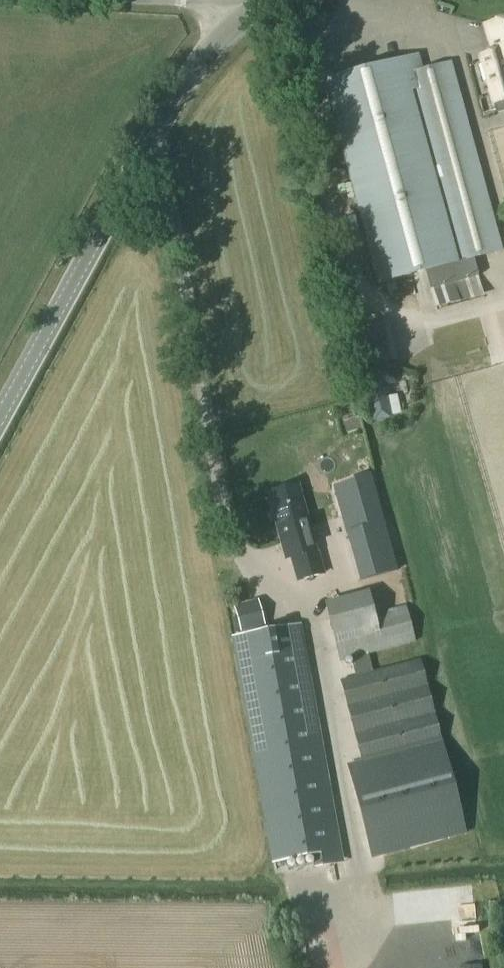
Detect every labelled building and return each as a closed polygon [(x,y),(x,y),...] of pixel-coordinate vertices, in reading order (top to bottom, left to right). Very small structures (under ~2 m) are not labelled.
[(480,57),(493,105),(496,104),(499,114),(503,113),(503,20),(485,26),(492,53),(480,57)] [(417,56),(322,82),(378,285),(501,251),(450,64),(421,72),(417,56)] [(363,360),(389,356),(385,327),(359,331),(363,360)] [(379,370),(361,374),(370,425),(388,421),(379,370)] [(297,485),(267,494),(285,558),(292,556),(299,582),(324,575),(317,550),(314,550),(310,537),(312,536),(297,485)] [(331,606),(328,614),(341,662),(351,659),(356,678),(341,682),(363,763),(442,743),(420,661),(373,673),(368,655),(415,642),(406,607),(374,615),(369,598),(401,589),(379,509),(347,516),(366,597),(331,606)] [(239,605),(234,606),(241,632),(264,626),(258,600),(254,601),(251,586),(235,590),(239,605)] [(300,626),(233,638),(273,864),(341,852),(300,626)] [(442,745),(349,770),(374,863),(467,838),(442,745)]
